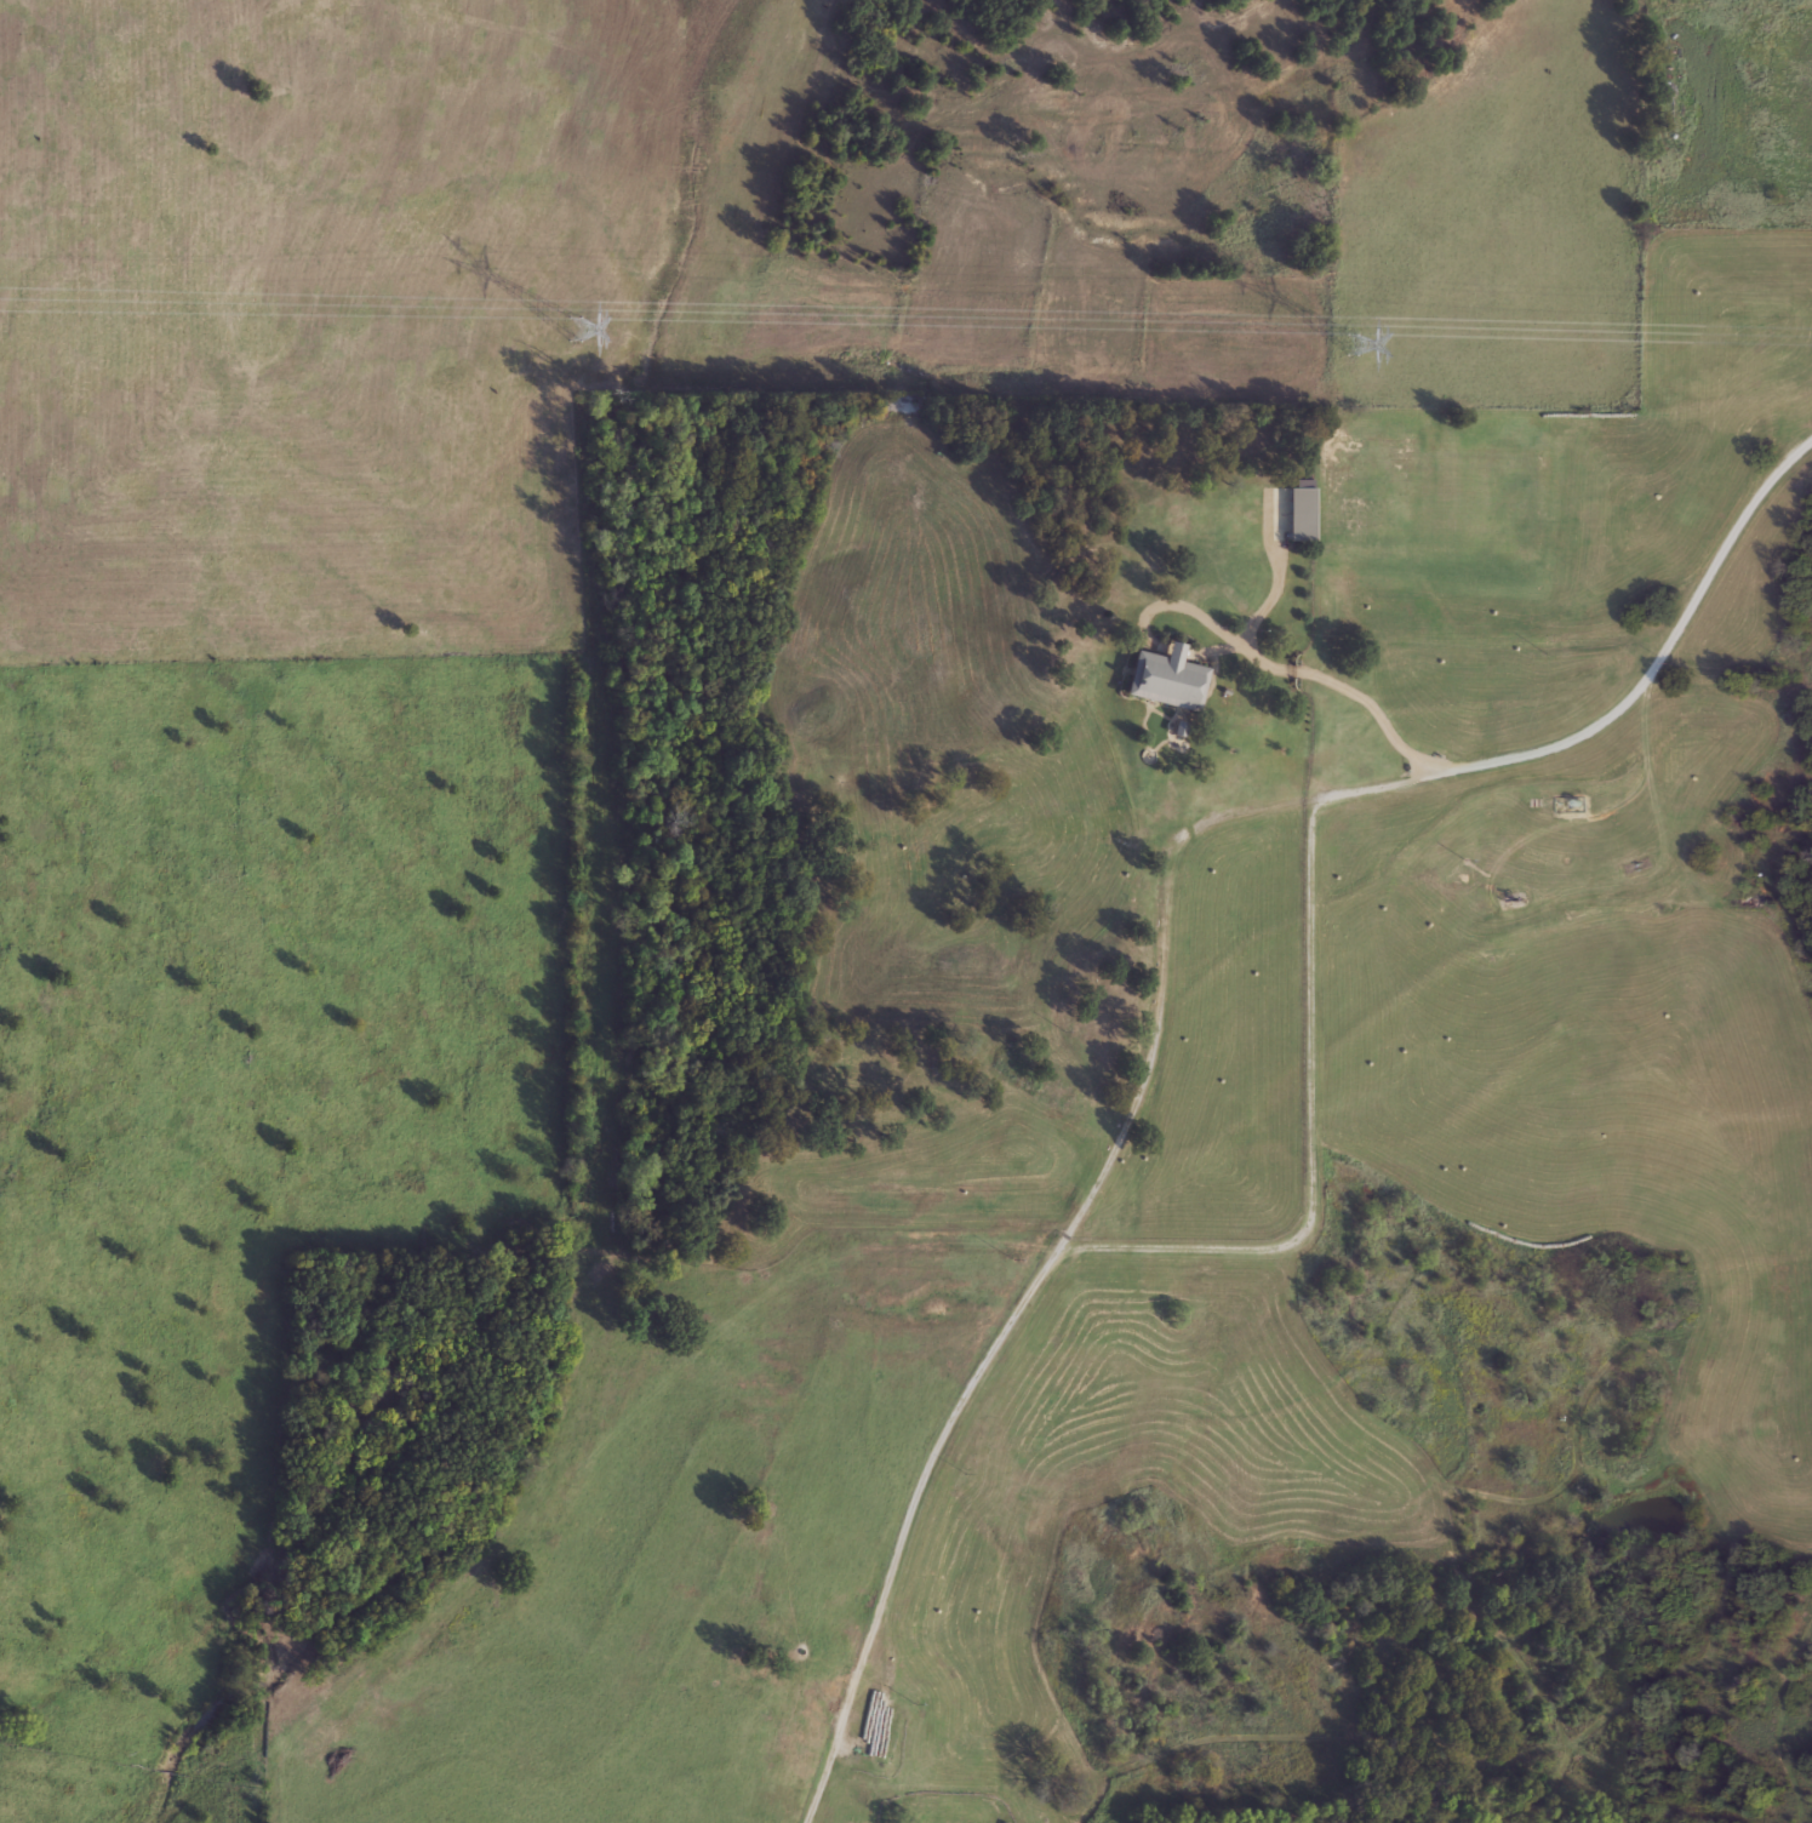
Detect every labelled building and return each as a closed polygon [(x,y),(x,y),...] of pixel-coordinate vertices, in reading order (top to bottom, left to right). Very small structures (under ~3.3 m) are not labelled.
[(1286,537),(1286,485),(1311,485),(1311,537),(1286,537)]
